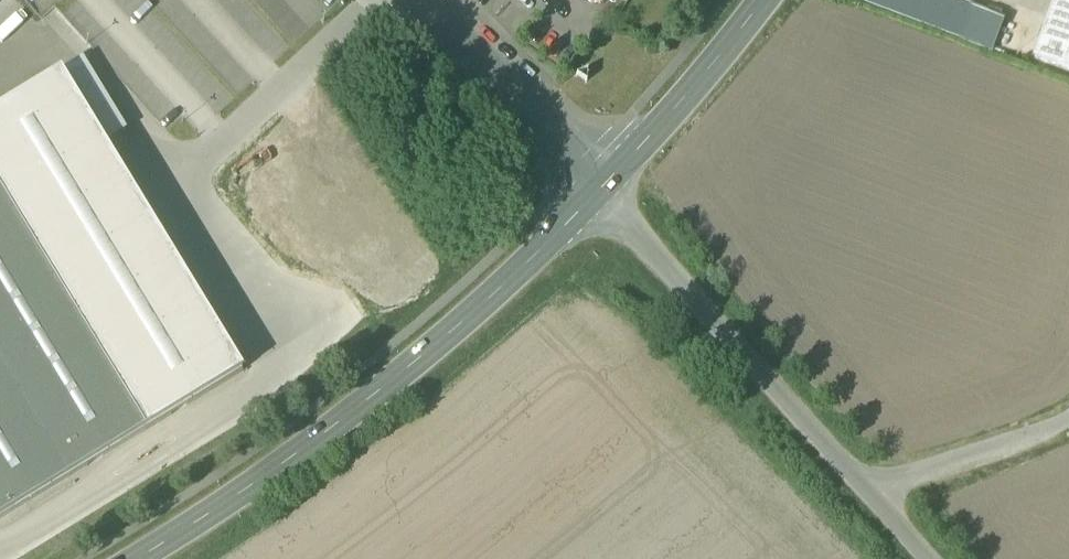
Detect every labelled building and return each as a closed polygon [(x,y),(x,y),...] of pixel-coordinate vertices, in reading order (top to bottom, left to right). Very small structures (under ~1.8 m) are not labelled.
[(956,0),(869,0),(978,42),(980,37),(989,13),(956,0)] [(1036,59),(1068,71),(1068,0),(1058,0),(1036,59)] [(989,13),(980,37),(992,42),(1003,13),(991,8),(989,13)] [(145,430),(0,194),(0,519),(145,430)]
